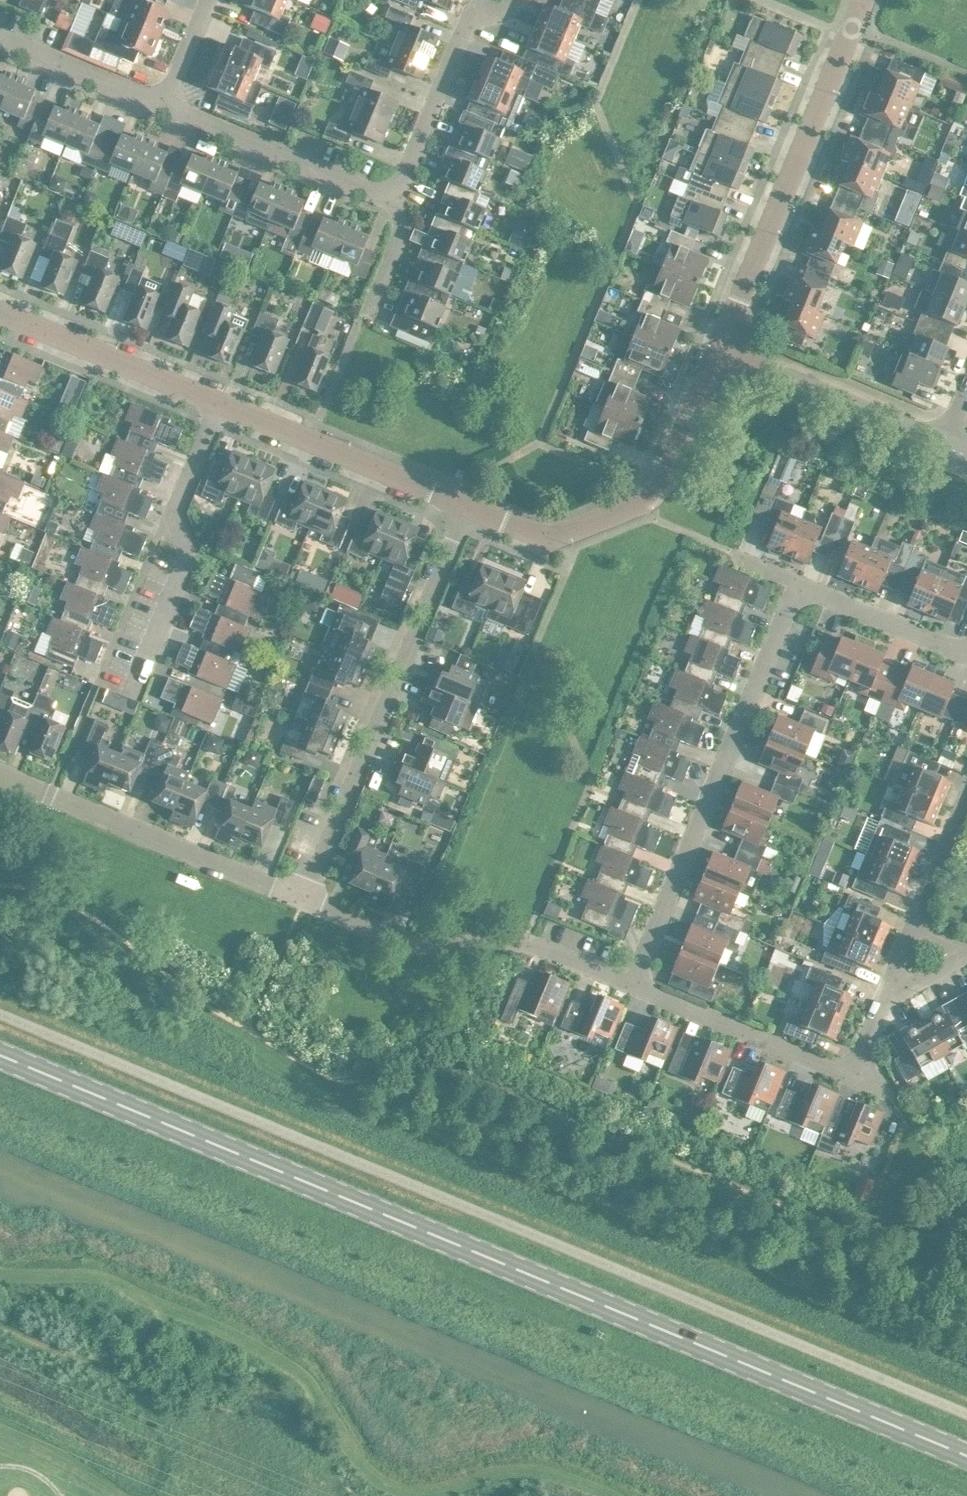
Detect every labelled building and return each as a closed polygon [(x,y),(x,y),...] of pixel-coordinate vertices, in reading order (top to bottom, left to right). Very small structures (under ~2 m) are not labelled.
[(18,6),(40,15),(46,0),(20,0),(18,6)] [(48,0),(43,15),(56,20),(61,5),(48,0)] [(124,3),(131,6),(125,20),(157,33),(160,25),(164,24),(167,16),(166,11),(145,3),(146,0),(121,0),(124,3)] [(242,5),(252,9),(247,21),(283,35),(290,18),(281,15),(287,0),(244,0),(242,5)] [(415,9),(419,0),(395,0),(415,9)] [(448,10),(452,0),(424,0),(448,10)] [(572,41),(579,25),(588,28),(595,12),(565,0),(561,0),(557,10),(544,4),(535,26),(572,41)] [(595,12),(600,0),(565,0),(595,12)] [(394,45),(427,58),(436,38),(408,26),(412,16),(389,6),(385,17),(403,25),(394,45)] [(309,27),(325,33),(330,19),(315,13),(309,27)] [(157,33),(125,20),(111,14),(105,28),(99,29),(94,42),(73,33),(65,50),(115,70),(120,58),(134,63),(139,52),(148,55),(152,54),(155,45),(153,41),(157,33)] [(743,52),(780,67),(788,46),(795,49),(800,36),(752,16),(744,37),(748,39),(743,52)] [(546,69),(558,74),(568,78),(574,61),(565,57),(572,41),(535,26),(522,58),(546,68),(546,69)] [(216,66),(253,81),(259,65),(269,69),(276,52),(243,38),(238,49),(225,44),(216,66)] [(340,61),(346,46),(327,39),(321,54),(340,61)] [(419,79),(427,58),(394,45),(386,65),(368,57),(364,68),(387,78),(391,67),(419,79)] [(725,83),(773,103),(778,90),(771,88),(780,67),(743,52),(738,64),(733,62),(725,83)] [(513,93),(513,92),(523,96),(529,80),(549,88),(552,86),(558,74),(546,69),(546,68),(522,58),(514,55),(510,66),(485,56),(476,78),(513,93)] [(886,70),(877,93),(901,103),(901,104),(909,107),(924,72),(915,68),(891,58),(886,71),(886,70)] [(253,81),(216,66),(207,87),(231,97),(226,109),(248,118),(255,101),(246,97),(253,81)] [(940,83),(955,90),(950,103),(960,108),(966,93),(966,80),(945,70),(940,83)] [(14,76),(2,71),(0,77),(0,109),(14,76)] [(355,109),(388,123),(396,103),(368,91),(373,81),(350,71),(345,82),(363,89),(355,109)] [(30,131),(41,106),(30,102),(34,91),(23,86),(26,81),(14,76),(0,109),(20,118),(17,125),(30,131)] [(463,110),(487,120),(503,127),(509,129),(523,96),(513,92),(513,93),(476,78),(463,110)] [(767,116),(773,103),(725,83),(724,84),(717,81),(709,103),(708,113),(716,116),(715,118),(752,133),(761,113),(767,116)] [(877,93),(868,89),(868,90),(859,112),(867,116),(862,128),(896,141),(897,138),(902,135),(907,126),(905,118),(909,107),(901,104),(901,103),(877,93)] [(307,104),(299,100),(297,107),(304,110),(307,104)] [(44,136),(64,145),(78,111),(66,106),(64,112),(53,107),(52,111),(41,106),(30,131),(27,138),(41,144),(44,136)] [(388,123),(355,109),(346,129),(329,122),(324,133),(347,142),(352,132),(380,143),(388,123)] [(458,147),(490,160),(503,127),(487,120),(463,110),(454,133),(462,136),(458,147)] [(95,166),(114,118),(104,114),(99,126),(88,122),(90,116),(78,111),(64,145),(84,153),(81,161),(95,166)] [(114,118),(95,166),(109,172),(112,164),(132,172),(145,139),(134,134),(131,140),(120,135),(125,123),(114,118)] [(697,150),(745,169),(750,157),(744,154),(752,133),(715,118),(710,131),(706,129),(697,150)] [(873,172),(881,176),(886,163),(892,161),(897,150),(895,143),(896,141),(862,128),(857,140),(849,137),(839,160),(847,163),(848,163),(872,173),(873,172)] [(157,144),(145,139),(132,172),(151,181),(148,188),(162,194),(165,187),(175,162),(181,148),(170,143),(166,154),(155,149),(157,144)] [(444,179),(449,181),(476,192),(490,160),(458,147),(449,143),(440,165),(449,169),(444,179)] [(953,155),(955,148),(945,144),(942,151),(953,155)] [(533,155),(519,149),(512,165),(526,171),(533,155)] [(745,169),(697,150),(689,170),(693,172),(688,185),(725,200),(733,179),(740,182),(745,169)] [(949,155),(941,151),(937,162),(945,165),(949,155)] [(202,193),(216,159),(204,155),(202,160),(191,156),(186,166),(175,162),(165,187),(179,192),(182,185),(202,193)] [(218,209),(232,215),(250,172),(239,167),(236,174),(225,170),(227,164),(216,159),(202,193),(222,201),(218,209)] [(833,197),(858,207),(858,206),(871,211),(878,196),(875,190),(881,176),(873,172),(872,173),(848,163),(847,163),(833,197)] [(88,179),(92,169),(83,166),(79,175),(88,179)] [(524,175),(510,169),(505,182),(518,188),(524,175)] [(250,172),(232,215),(266,228),(283,187),(271,182),(269,188),(258,183),(261,176),(250,172)] [(964,197),(966,198),(966,174),(958,195),(964,197)] [(921,193),(925,184),(915,180),(905,176),(902,185),(921,193)] [(444,217),(466,226),(476,230),(485,209),(475,205),(479,194),(476,192),(449,181),(439,203),(448,206),(444,217)] [(931,184),(926,196),(939,202),(944,190),(931,184)] [(725,200),(688,185),(683,197),(678,195),(669,217),(687,224),(699,229),(717,237),(723,223),(716,221),(725,200)] [(300,242),(307,225),(310,218),(299,213),(303,202),(292,198),(295,192),(283,187),(266,228),(300,242)] [(833,197),(819,231),(819,232),(844,242),(843,243),(852,246),(861,223),(853,220),(858,207),(833,197)] [(958,231),(966,235),(966,198),(964,197),(959,209),(966,212),(958,231)] [(466,226),(444,217),(435,213),(426,235),(413,230),(409,241),(422,246),(452,259),(463,263),(476,230),(466,226)] [(34,244),(20,238),(25,224),(6,217),(0,232),(0,240),(8,243),(0,264),(0,270),(20,278),(34,244)] [(314,248),(333,256),(347,223),(336,218),(333,223),(322,219),(318,229),(307,225),(300,242),(297,250),(310,255),(314,248)] [(359,227),(347,223),(333,256),(353,264),(350,272),(364,278),(375,253),(363,248),(368,238),(357,233),(359,227)] [(683,235),(694,240),(699,229),(687,224),(683,235)] [(507,241),(521,247),(527,233),(513,228),(507,241)] [(810,255),(805,267),(829,277),(843,243),(844,242),(819,232),(819,231),(811,228),(801,251),(810,255)] [(661,268),(698,283),(708,259),(690,251),(694,240),(683,235),(670,230),(665,242),(671,244),(661,268)] [(910,230),(905,242),(915,246),(920,234),(910,230)] [(181,243),(184,236),(173,231),(170,239),(181,243)] [(942,261),(966,271),(966,235),(958,231),(950,251),(946,249),(942,261)] [(61,255),(67,241),(48,233),(39,256),(50,260),(40,286),(62,295),(76,260),(61,255)] [(639,246),(627,241),(624,249),(635,254),(639,246)] [(187,249),(177,245),(172,258),(182,262),(187,249)] [(421,271),(417,282),(449,295),(458,274),(448,269),(452,259),(422,246),(413,268),(421,271)] [(252,254),(243,250),(237,264),(246,268),(252,254)] [(117,278),(103,272),(108,258),(90,251),(81,273),(92,277),(81,303),(103,312),(117,278)] [(875,273),(888,278),(893,264),(880,259),(875,273)] [(964,306),(966,299),(966,271),(942,261),(937,272),(930,269),(922,289),(964,306)] [(829,277),(805,267),(796,263),(782,299),(790,302),(790,301),(815,312),(815,311),(829,277)] [(507,281),(512,270),(504,267),(500,278),(507,281)] [(145,330),(159,295),(137,286),(143,272),(131,268),(122,290),(133,295),(123,320),(145,330)] [(688,306),(698,283),(661,268),(652,291),(646,288),(641,300),(665,310),(670,299),(688,306)] [(449,295),(417,282),(408,278),(389,325),(429,342),(449,295)] [(176,279),(160,315),(171,320),(164,338),(186,347),(198,320),(205,323),(208,315),(186,306),(192,293),(184,290),(187,284),(176,279)] [(310,280),(306,290),(321,295),(325,285),(310,280)] [(956,326),(964,306),(922,289),(914,309),(921,311),(916,323),(950,336),(955,325),(956,326)] [(900,311),(905,298),(888,291),(882,305),(900,311)] [(502,301),(493,297),(489,307),(498,311),(502,301)] [(661,321),(665,310),(641,300),(636,312),(642,314),(632,337),(669,353),(679,329),(661,321)] [(824,315),(815,311),(815,312),(790,301),(790,302),(781,324),(776,337),(800,347),(805,334),(814,338),(824,315)] [(205,325),(216,330),(206,355),(228,364),(242,330),(228,324),(233,310),(215,302),(205,325)] [(333,311),(312,302),(303,324),(324,333),(333,311)] [(883,320),(887,311),(878,308),(874,316),(883,320)] [(287,339),(273,333),(278,320),(259,312),(250,334),(261,339),(251,364),(273,374),(287,339)] [(907,355),(939,368),(943,357),(950,360),(953,350),(946,347),(950,336),(916,323),(912,334),(915,335),(907,355)] [(314,350),(320,337),(312,334),(292,382),(314,391),(329,356),(314,350)] [(659,376),(669,353),(632,337),(623,361),(617,358),(612,370),(636,380),(641,369),(659,376)] [(868,357),(873,345),(866,341),(860,353),(868,357)] [(19,398),(27,380),(34,383),(42,366),(4,350),(2,354),(0,353),(0,390),(19,398)] [(930,388),(939,368),(907,355),(899,375),(896,373),(891,384),(913,394),(918,382),(930,388)] [(591,372),(576,363),(564,382),(579,391),(591,372)] [(632,391),(636,380),(612,370),(607,382),(613,384),(603,407),(640,422),(650,399),(632,391)] [(0,390),(0,431),(5,433),(13,415),(20,418),(27,401),(19,398),(0,390)] [(132,423),(124,442),(152,453),(157,442),(174,449),(182,429),(168,423),(169,419),(132,403),(125,420),(132,423)] [(630,446),(640,422),(603,407),(594,431),(588,428),(583,440),(607,450),(612,439),(630,446)] [(6,453),(12,436),(5,433),(0,431),(0,451),(6,453)] [(71,458),(78,443),(67,438),(60,454),(71,458)] [(155,454),(152,453),(124,442),(117,439),(110,455),(118,458),(110,477),(138,488),(143,477),(159,484),(167,464),(153,458),(155,454)] [(237,498),(253,460),(231,451),(222,473),(211,469),(200,495),(220,503),(224,493),(237,498)] [(780,455),(771,477),(780,481),(786,483),(795,461),(780,455)] [(253,460),(237,498),(250,503),(245,514),(265,522),(276,495),(265,491),(275,469),(253,460)] [(2,514),(9,496),(17,499),(24,482),(0,472),(0,514),(2,514)] [(95,512),(96,512),(123,524),(128,512),(145,519),(153,499),(139,493),(140,489),(138,488),(110,477),(103,474),(96,490),(103,493),(95,512)] [(41,488),(45,479),(33,475),(30,484),(41,488)] [(309,528),(325,489),(303,480),(294,503),(283,499),(274,521),(293,530),(296,523),(309,528)] [(347,498),(325,489),(309,528),(322,533),(319,540),(338,548),(348,525),(337,521),(347,498)] [(774,496),(765,518),(776,523),(766,546),(768,547),(768,552),(779,556),(782,553),(786,555),(801,520),(791,516),(793,511),(795,507),(796,505),(774,496)] [(368,552),(381,558),(397,519),(375,510),(366,533),(355,528),(346,551),(365,559),(368,552)] [(801,520),(786,555),(790,556),(790,561),(801,565),(804,562),(806,563),(811,551),(816,539),(820,528),(813,525),(817,516),(804,511),(801,520)] [(89,550),(117,562),(121,551),(138,557),(146,537),(132,531),(133,528),(123,524),(96,512),(89,528),(96,532),(89,550)] [(822,534),(833,539),(843,517),(831,512),(822,534)] [(2,534),(9,517),(2,514),(0,514),(0,533),(2,534)] [(854,522),(843,517),(833,539),(845,544),(854,522)] [(397,519),(381,558),(394,563),(391,570),(387,600),(386,600),(385,601),(399,606),(426,540),(416,536),(419,528),(397,519)] [(53,534),(58,524),(50,521),(46,531),(53,534)] [(966,543),(966,540),(966,532),(962,530),(958,541),(966,543)] [(856,584),(870,549),(850,541),(836,575),(856,584)] [(892,563),(904,568),(911,553),(913,546),(901,541),(892,563)] [(29,564),(33,552),(22,547),(17,559),(29,564)] [(119,563),(117,562),(89,550),(81,547),(75,564),(82,567),(74,585),(102,597),(107,586),(123,593),(132,572),(117,566),(119,563)] [(267,571),(272,558),(275,552),(263,547),(255,566),(267,571)] [(856,584),(876,592),(890,557),(870,549),(856,584)] [(945,567),(911,553),(895,591),(909,597),(906,604),(926,613),(945,567)] [(487,610),(503,572),(482,563),(473,585),(462,581),(451,608),(470,616),(475,605),(487,610)] [(713,603),(741,614),(745,603),(762,610),(770,590),(756,584),(758,580),(720,564),(713,581),(720,584),(713,603)] [(218,603),(242,613),(255,618),(265,594),(254,589),(259,575),(234,565),(228,579),(212,572),(203,592),(218,598),(216,602),(218,603)] [(945,567),(926,613),(957,625),(966,602),(966,577),(945,567)] [(503,572),(487,610),(485,617),(528,635),(542,600),(521,591),(525,581),(503,572)] [(327,580),(314,574),(308,589),(321,594),(327,580)] [(60,620),(88,632),(92,621),(109,628),(117,607),(103,602),(104,598),(102,597),(74,585),(67,582),(60,599),(67,602),(60,620)] [(357,608),(363,594),(336,583),(330,597),(357,608)] [(308,593),(303,606),(317,611),(321,598),(308,593)] [(698,638),(726,649),(731,638),(747,645),(756,625),(741,619),(743,615),(741,614),(713,603),(705,600),(698,616),(706,619),(698,638)] [(197,607),(189,627),(203,633),(201,637),(204,638),(234,651),(240,653),(250,629),(238,624),(242,613),(218,603),(214,614),(197,607)] [(335,652),(368,666),(376,645),(363,639),(365,635),(355,631),(359,622),(337,613),(331,627),(343,632),(335,652)] [(90,633),(88,632),(60,620),(52,617),(46,634),(53,637),(45,656),(73,668),(78,656),(94,663),(103,643),(88,637),(90,633)] [(431,627),(426,638),(439,643),(443,632),(431,627)] [(7,629),(1,644),(13,649),(19,634),(7,629)] [(848,680),(865,638),(856,634),(852,642),(840,637),(837,645),(823,640),(810,672),(830,680),(835,678),(836,675),(848,680)] [(683,673),(711,685),(716,673),(733,680),(741,660),(727,654),(728,650),(726,649),(698,638),(691,635),(684,651),(691,654),(683,673)] [(229,661),(234,651),(204,638),(200,649),(183,642),(174,662),(188,668),(187,672),(234,692),(244,668),(229,661)] [(865,638),(848,680),(860,684),(857,691),(880,701),(894,669),(880,663),(884,655),(871,650),(875,642),(865,638)] [(516,658),(500,651),(494,666),(510,672),(516,658)] [(368,666),(335,652),(326,673),(314,668),(308,681),(330,691),(334,682),(343,686),(345,681),(359,687),(368,666)] [(918,709),(936,667),(926,663),(925,666),(914,662),(912,663),(907,674),(894,669),(880,701),(904,711),(906,704),(918,709)] [(427,686),(478,706),(488,682),(451,666),(447,675),(434,670),(427,686)] [(954,721),(964,698),(950,692),(954,684),(941,679),(945,671),(936,667),(918,709),(940,718),(941,716),(954,721)] [(669,708),(692,717),(697,720),(702,708),(718,715),(726,695),(712,689),(714,685),(711,685),(683,673),(676,670),(669,686),(677,689),(669,708)] [(211,723),(221,699),(168,677),(160,698),(174,703),(172,707),(185,713),(211,723)] [(306,721),(339,735),(348,714),(334,708),(336,703),(327,700),(330,691),(308,681),(302,695),(314,700),(306,721)] [(31,705),(11,696),(13,691),(0,685),(0,686),(0,749),(12,754),(15,747),(20,735),(32,705),(31,705)] [(478,706),(427,686),(420,702),(433,707),(430,716),(433,717),(429,728),(450,736),(454,726),(467,731),(478,706)] [(32,705),(20,735),(15,747),(48,760),(62,726),(49,721),(54,709),(52,708),(55,699),(37,692),(31,705),(32,705)] [(259,705),(236,695),(231,708),(253,718),(259,705)] [(964,698),(954,721),(966,727),(966,699),(964,698)] [(647,740),(675,752),(680,740),(696,747),(705,727),(690,721),(692,717),(669,708),(654,702),(647,718),(655,721),(647,740)] [(833,708),(823,703),(820,711),(830,716),(833,708)] [(182,719),(185,713),(172,707),(169,714),(182,719)] [(804,754),(814,731),(821,734),(826,721),(802,712),(798,723),(777,715),(767,738),(804,754)] [(165,733),(171,719),(157,713),(153,722),(156,730),(165,733)] [(339,735),(306,721),(294,716),(279,750),(302,760),(305,751),(315,755),(317,750),(331,756),(339,735)] [(119,755),(118,754),(105,749),(109,741),(101,738),(107,724),(94,719),(80,753),(92,758),(82,783),(104,792),(108,783),(107,783),(119,755)] [(424,737),(421,745),(430,748),(433,741),(424,737)] [(677,752),(675,752),(647,740),(640,737),(625,772),(660,787),(665,775),(681,782),(690,762),(676,756),(677,752)] [(795,776),(804,754),(767,738),(757,762),(771,768),(766,779),(797,791),(800,783),(802,779),(795,776)] [(150,772),(161,746),(149,741),(143,754),(122,746),(118,754),(119,755),(107,783),(108,783),(129,792),(139,767),(150,772)] [(831,741),(826,756),(835,760),(841,745),(831,741)] [(395,763),(445,784),(456,759),(430,748),(421,745),(418,744),(415,752),(402,747),(395,763)] [(173,751),(161,746),(150,772),(162,777),(152,801),(172,810),(173,810),(185,782),(189,773),(179,769),(184,757),(173,752),(173,751)] [(884,780),(903,788),(940,803),(949,781),(936,776),(941,764),(897,746),(884,780)] [(842,748),(836,766),(848,771),(855,753),(842,748)] [(953,763),(956,754),(944,749),(940,757),(953,763)] [(445,784),(395,763),(388,779),(401,785),(398,793),(425,805),(429,797),(438,801),(445,784)] [(663,788),(660,787),(625,772),(618,789),(626,792),(618,810),(646,822),(650,811),(667,817),(675,797),(661,791),(663,788)] [(314,775),(304,798),(315,803),(324,779),(314,775)] [(213,808),(223,783),(211,778),(206,791),(185,782),(173,810),(172,810),(169,819),(191,828),(201,803),(213,808)] [(792,804),(797,791),(766,779),(762,790),(741,781),(731,805),(768,821),(778,798),(792,804)] [(223,783),(213,808),(224,813),(214,837),(236,847),(240,838),(239,837),(251,809),(250,809),(230,801),(236,788),(223,783)] [(800,783),(797,791),(805,795),(808,786),(800,783)] [(940,803),(903,788),(896,804),(887,800),(880,817),(914,831),(919,819),(931,824),(940,803)] [(409,808),(412,800),(401,795),(397,803),(409,808)] [(239,837),(240,838),(261,846),(271,822),(283,827),(293,801),(281,796),(275,809),(254,800),(250,809),(251,809),(239,837)] [(832,814),(852,822),(858,808),(837,800),(832,814)] [(742,838),(737,849),(761,858),(766,846),(759,843),(768,821),(731,805),(721,829),(742,838)] [(603,845),(631,857),(636,846),(652,852),(661,832),(647,826),(648,823),(646,822),(618,810),(611,807),(604,824),(611,827),(603,845)] [(444,815),(439,827),(449,831),(454,819),(444,815)] [(865,854),(911,873),(920,851),(907,846),(912,834),(879,821),(865,854)] [(369,891),(370,892),(385,855),(365,846),(370,833),(357,828),(347,853),(359,858),(348,883),(369,891)] [(595,883),(623,895),(627,883),(644,890),(652,870),(638,864),(639,860),(631,857),(603,845),(602,845),(595,861),(603,864),(595,883)] [(712,851),(702,875),(739,890),(751,895),(766,861),(761,858),(737,849),(733,860),(712,851)] [(911,873),(865,854),(851,887),(884,901),(889,889),(902,894),(911,873)] [(405,863),(385,855),(370,892),(369,891),(366,900),(388,910),(396,890),(411,896),(424,866),(407,859),(405,863)] [(848,876),(836,871),(831,882),(843,887),(848,876)] [(739,890),(702,875),(692,899),(702,903),(697,914),(739,931),(744,919),(730,913),(739,890)] [(623,895),(595,883),(588,880),(581,896),(588,899),(580,919),(608,930),(606,936),(622,943),(638,905),(624,899),(625,895),(623,895)] [(822,923),(880,947),(889,925),(878,921),(883,909),(848,895),(842,909),(838,907),(822,923)] [(543,913),(556,919),(561,907),(548,902),(543,913)] [(734,942),(739,931),(697,914),(693,925),(690,924),(680,948),(718,963),(724,948),(735,952),(739,944),(734,942)] [(880,947),(822,923),(822,946),(826,948),(820,961),(854,975),(859,963),(871,968),(880,947)] [(791,953),(794,945),(780,939),(777,947),(791,953)] [(718,963),(680,948),(671,972),(674,973),(669,984),(710,1001),(715,989),(708,986),(718,963)] [(805,1003),(842,1018),(851,996),(827,986),(832,974),(810,965),(803,982),(812,986),(805,1003)] [(516,982),(500,1019),(512,1024),(519,1009),(537,1016),(540,1009),(556,1015),(569,983),(543,972),(536,990),(516,982)] [(590,1039),(593,1031),(609,1038),(623,1005),(597,994),(589,1012),(569,1004),(560,1026),(590,1039)] [(966,1002),(962,994),(951,1000),(965,1026),(966,1025),(966,1001),(966,1002)] [(924,1026),(941,1056),(962,1044),(955,1031),(965,1026),(951,1000),(940,1006),(945,1014),(940,1017),(939,1016),(938,1015),(936,1014),(935,1014),(933,1015),(932,1016),(931,1017),(931,1018),(931,1019),(931,1020),(932,1021),(924,1026)] [(842,1018),(805,1003),(799,1019),(789,1015),(782,1032),(804,1041),(809,1029),(833,1039),(842,1018)] [(647,1053),(663,1060),(676,1027),(650,1017),(643,1034),(623,1026),(614,1048),(644,1061),(647,1053)] [(907,1034),(908,1034),(903,1037),(898,1029),(887,1036),(899,1057),(893,1060),(907,1084),(923,1075),(924,1078),(946,1065),(941,1056),(924,1026),(916,1030),(915,1029),(914,1028),(913,1028),(911,1028),(910,1028),(908,1029),(908,1031),(907,1031),(907,1032),(907,1033),(907,1034)] [(701,1076),(716,1082),(730,1050),(684,1031),(667,1071),(697,1083),(701,1076)] [(758,1061),(750,1079),(730,1071),(721,1093),(767,1112),(784,1072),(758,1061)] [(604,1093),(609,1081),(594,1075),(589,1087),(604,1093)] [(824,1127),(837,1094),(811,1083),(804,1101),(784,1093),(774,1115),(805,1128),(808,1120),(824,1127)] [(646,1101),(643,1108),(653,1112),(656,1105),(646,1101)] [(832,1107),(824,1127),(815,1148),(837,1157),(843,1143),(850,1146),(853,1139),(869,1145),(882,1113),(856,1102),(851,1115),(832,1107)] [(853,1195),(867,1201),(875,1182),(861,1176),(853,1195)]
